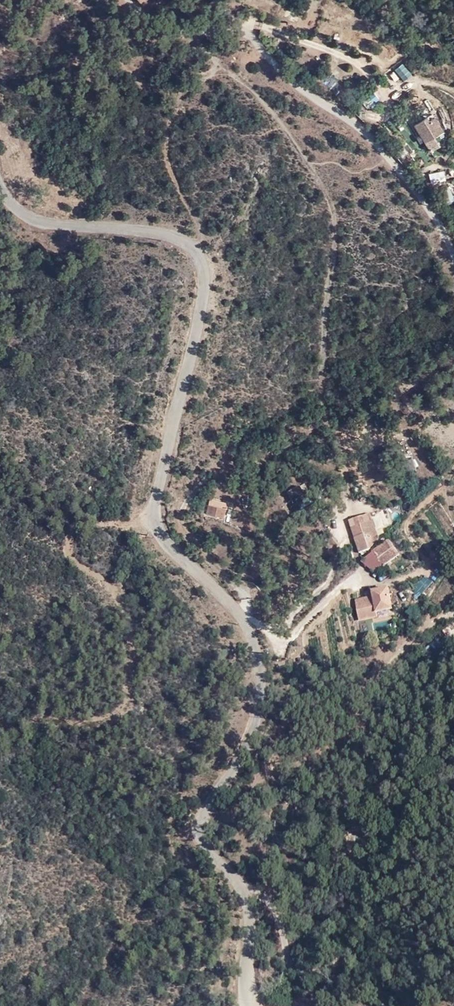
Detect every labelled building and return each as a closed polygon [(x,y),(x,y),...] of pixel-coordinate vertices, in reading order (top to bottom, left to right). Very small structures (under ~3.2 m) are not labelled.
[(367,108),(379,100),(374,92),(361,101),(367,108)] [(432,145),(442,138),(449,149),(453,145),(453,141),(438,116),(421,127),(432,145)] [(442,138),(432,145),(439,155),(449,149),(442,138)] [(419,152),(413,144),(404,152),(410,159),(419,152)] [(443,170),(427,174),(430,184),(446,180),(443,170)] [(449,185),(439,188),(444,204),(453,201),(449,185)] [(297,504),(300,510),(315,503),(308,489),(300,492),(297,487),(290,490),(292,497),(289,499),(292,505),(297,504)] [(234,505),(215,502),(212,518),(230,521),(234,505)] [(359,554),(368,549),(366,540),(377,537),(372,520),(360,523),(363,534),(353,538),(359,554)] [(422,597),(433,584),(424,576),(413,589),(422,597)] [(388,588),(374,591),(369,597),(357,611),(358,621),(376,617),(375,612),(391,609),(388,588)] [(357,611),(369,597),(355,600),(357,611)]
